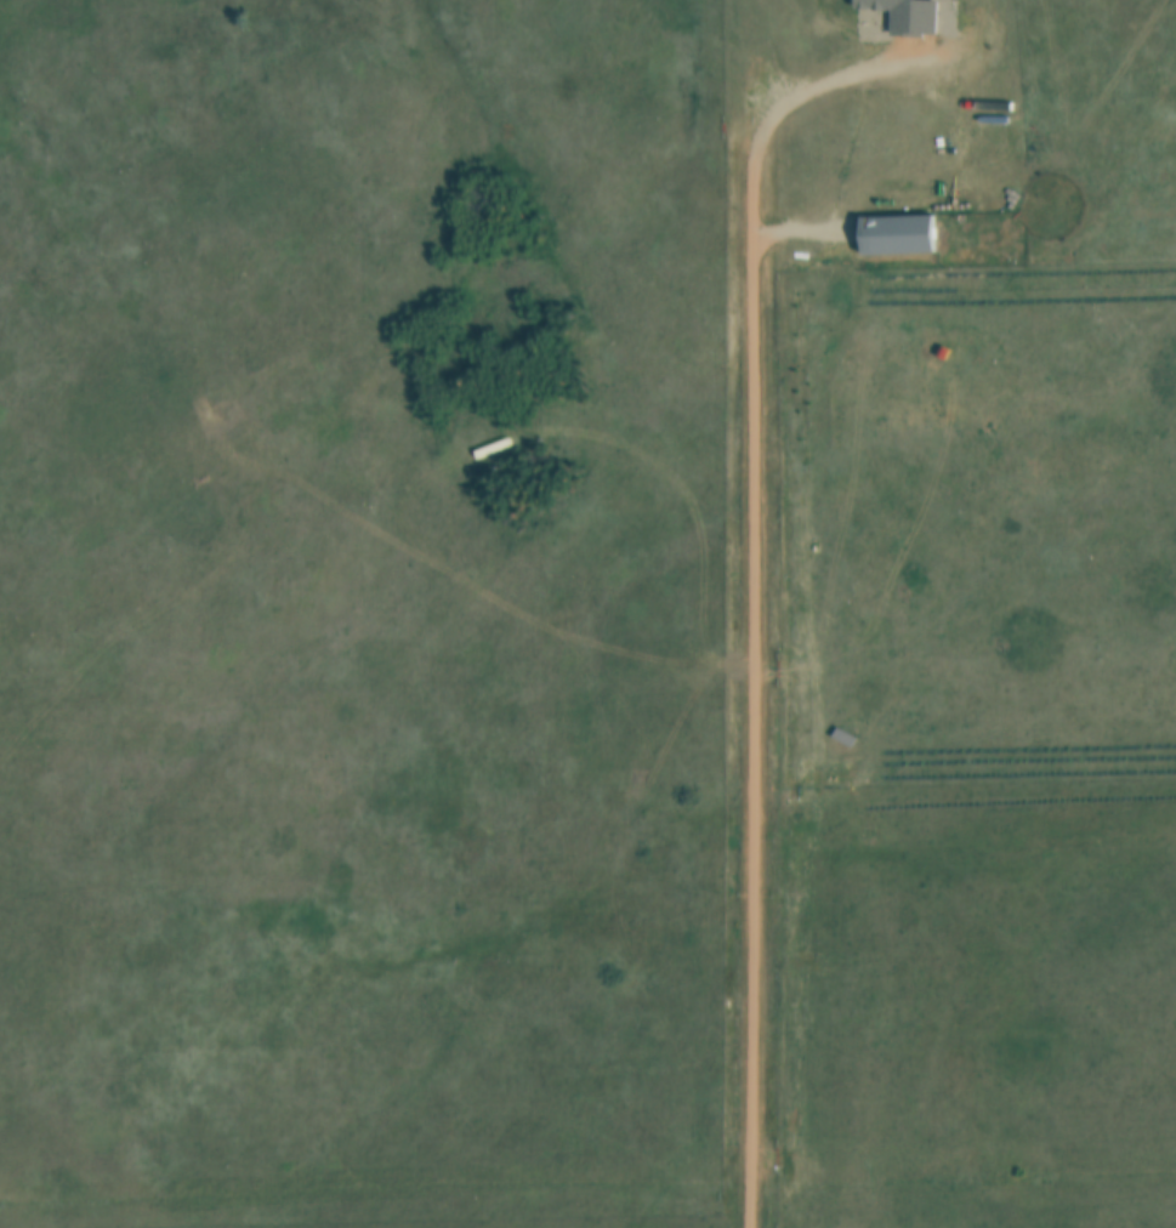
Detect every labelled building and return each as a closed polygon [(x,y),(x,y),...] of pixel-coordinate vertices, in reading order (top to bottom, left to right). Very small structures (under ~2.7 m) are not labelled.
[(854,4),(855,0),(937,0),(934,35),(891,33),(892,6),(854,4)] [(859,212),(932,210),(933,249),(859,250),(859,212)]
